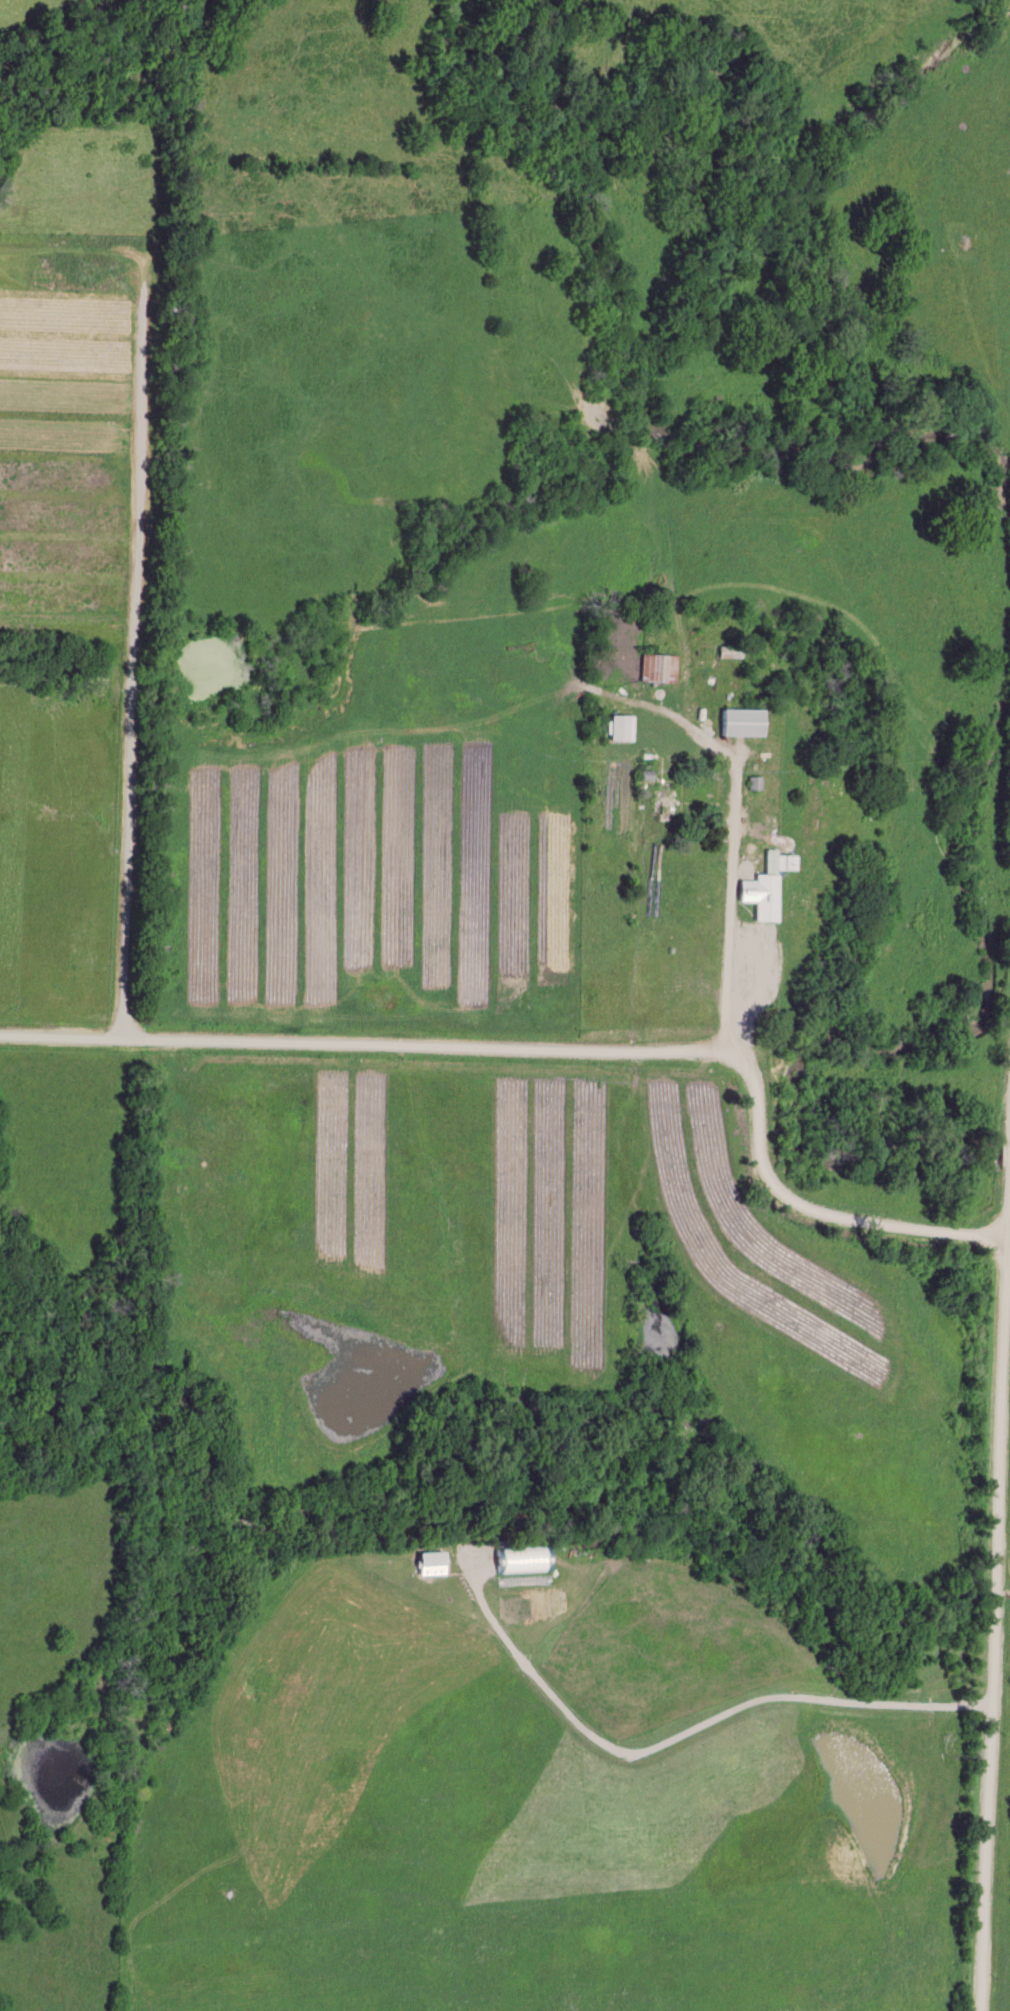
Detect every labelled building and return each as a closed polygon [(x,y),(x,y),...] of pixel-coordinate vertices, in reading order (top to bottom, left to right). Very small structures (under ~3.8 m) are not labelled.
[(740,648),(717,648),(717,660),(740,660),(740,648)] [(676,656),(640,656),(640,684),(676,684),(676,656)] [(720,738),(761,738),(761,710),(720,710),(720,738)] [(675,790),(652,790),(652,821),(675,821),(675,790)]
